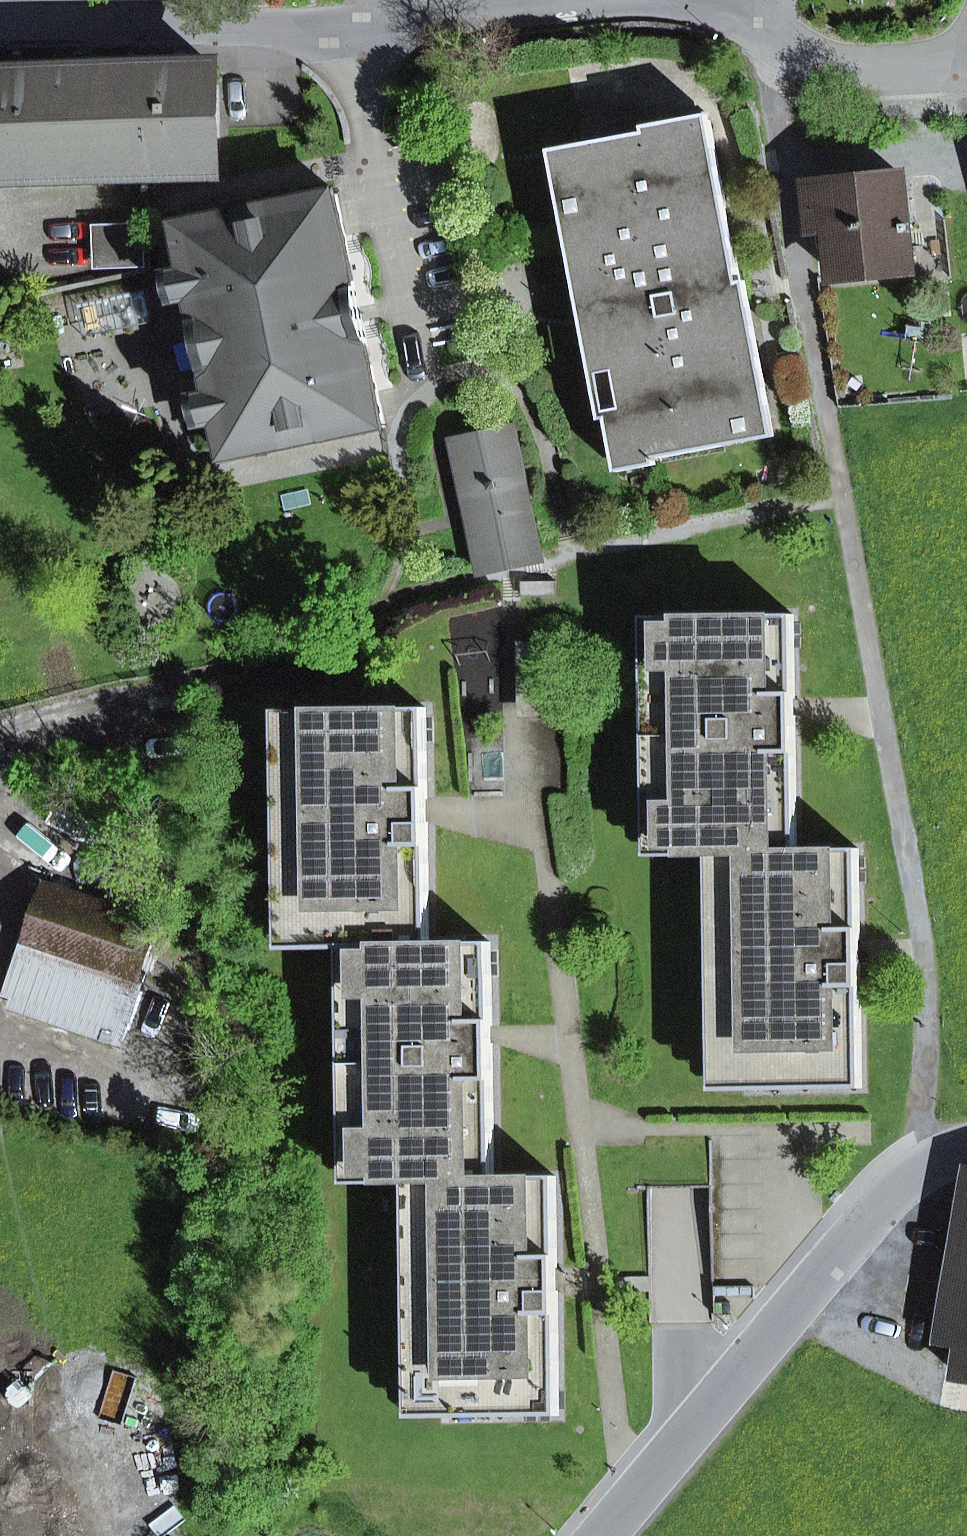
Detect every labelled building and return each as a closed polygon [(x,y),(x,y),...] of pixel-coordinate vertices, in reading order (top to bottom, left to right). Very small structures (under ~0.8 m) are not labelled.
[(2,72),(5,179),(218,175),(215,67),(2,72)] [(610,310),(629,411),(608,415),(609,418),(619,472),(657,464),(656,457),(774,435),(745,281),(741,282),(709,114),(645,126),(646,132),(583,144),(597,220),(566,226),(583,315),(610,310)] [(566,226),(597,220),(583,144),(552,150),(566,226)] [(912,225),(907,225),(902,176),(826,184),(826,189),(830,228),(835,277),(912,269),(908,232),(913,231),(912,225)] [(817,230),(830,228),(826,189),(812,190),(817,230)] [(221,421),(229,459),(385,427),(370,356),(352,270),(336,193),(180,226),(190,273),(172,277),(177,302),(195,298),(215,397),(198,401),(203,425),(221,421)] [(84,336),(154,322),(147,289),(77,304),(84,336)] [(608,415),(629,411),(610,310),(583,315),(603,420),(609,418),(608,415)] [(457,464),(518,451),(512,424),(451,437),(457,464)] [(481,572),(542,559),(518,451),(457,464),(481,572)] [(745,850),(797,849),(795,716),(793,614),(680,616),(681,659),(662,659),(664,813),(683,812),(683,855),(708,855),(745,855),(745,850)] [(683,812),(664,813),(662,659),(681,659),(680,616),(643,616),(647,856),(683,855),(683,812)] [(519,718),(570,718),(569,641),(518,641),(519,718)] [(377,948),(377,944),(429,943),(427,814),(426,708),(312,709),(312,750),(294,750),(297,908),(315,908),(316,949),(341,948),(377,948)] [(315,908),(297,908),(294,750),(312,750),(312,709),(276,710),(279,949),(316,949),(315,908)] [(749,1090),(862,1088),(860,956),(859,848),(797,849),(745,850),(745,855),(746,891),(727,891),(729,1049),(748,1049),(749,1090)] [(748,1049),(729,1049),(727,891),(746,891),(745,855),(708,855),(712,1090),(749,1090),(748,1049)] [(14,996),(118,1033),(157,924),(52,887),(14,996)] [(491,942),(429,943),(377,944),(377,948),(377,987),(359,987),(362,1141),(380,1140),(381,1183),(406,1183),(442,1182),(442,1178),(494,1177),(492,1034),(491,942)] [(380,1140),(362,1141),(359,987),(377,987),(377,948),(341,948),(344,1184),(381,1183),(380,1140)] [(494,1177),(442,1178),(442,1182),(443,1219),(424,1219),(427,1377),(445,1376),(446,1417),(559,1416),(557,1278),(556,1176),(494,1177)] [(445,1376),(427,1377),(424,1219),(443,1219),(442,1182),(406,1183),(409,1418),(446,1417),(445,1376)] [(952,1338),(966,1341),(960,1375),(966,1376),(966,1249),(952,1338)]
